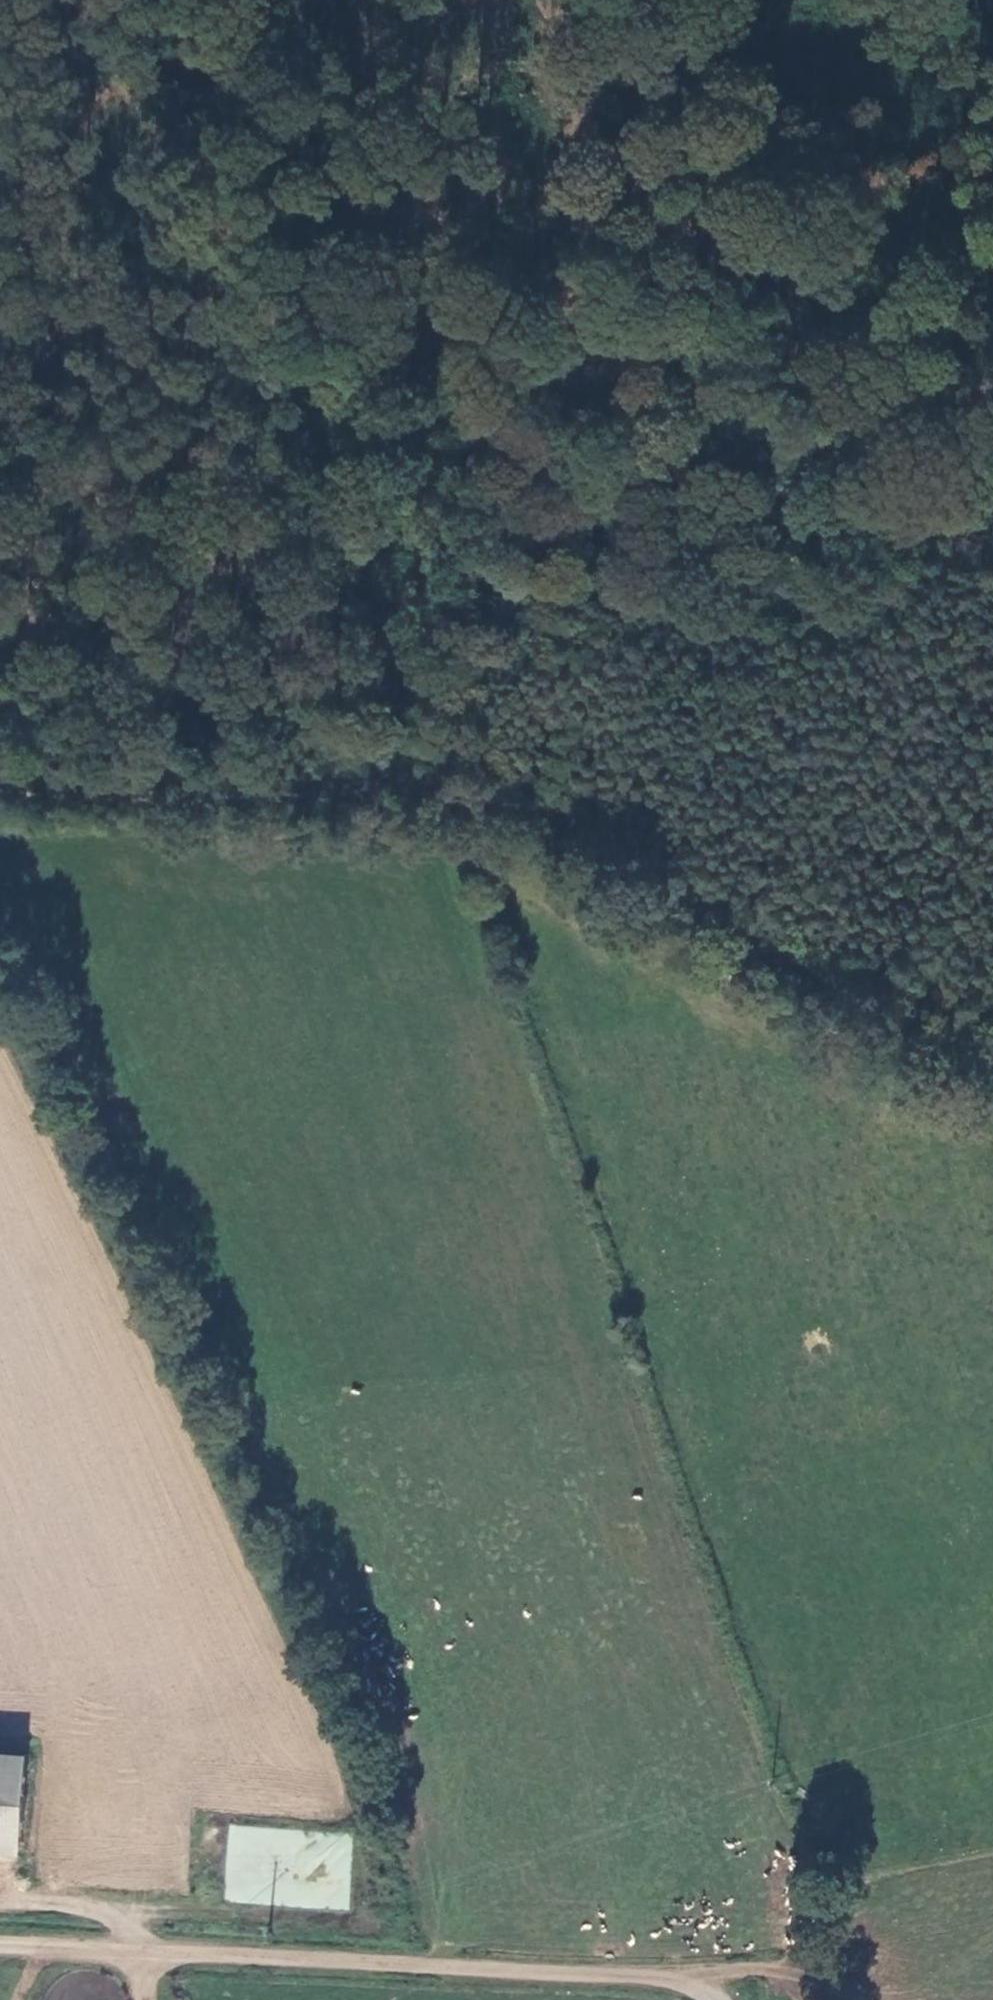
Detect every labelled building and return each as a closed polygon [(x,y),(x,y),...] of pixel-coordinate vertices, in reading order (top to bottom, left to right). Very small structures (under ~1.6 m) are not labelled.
[(0,1758),(0,1859),(17,1860),(24,1760),(0,1758)] [(225,1900),(279,1904),(281,1882),(269,1881),(271,1855),(228,1851),(225,1900)]
